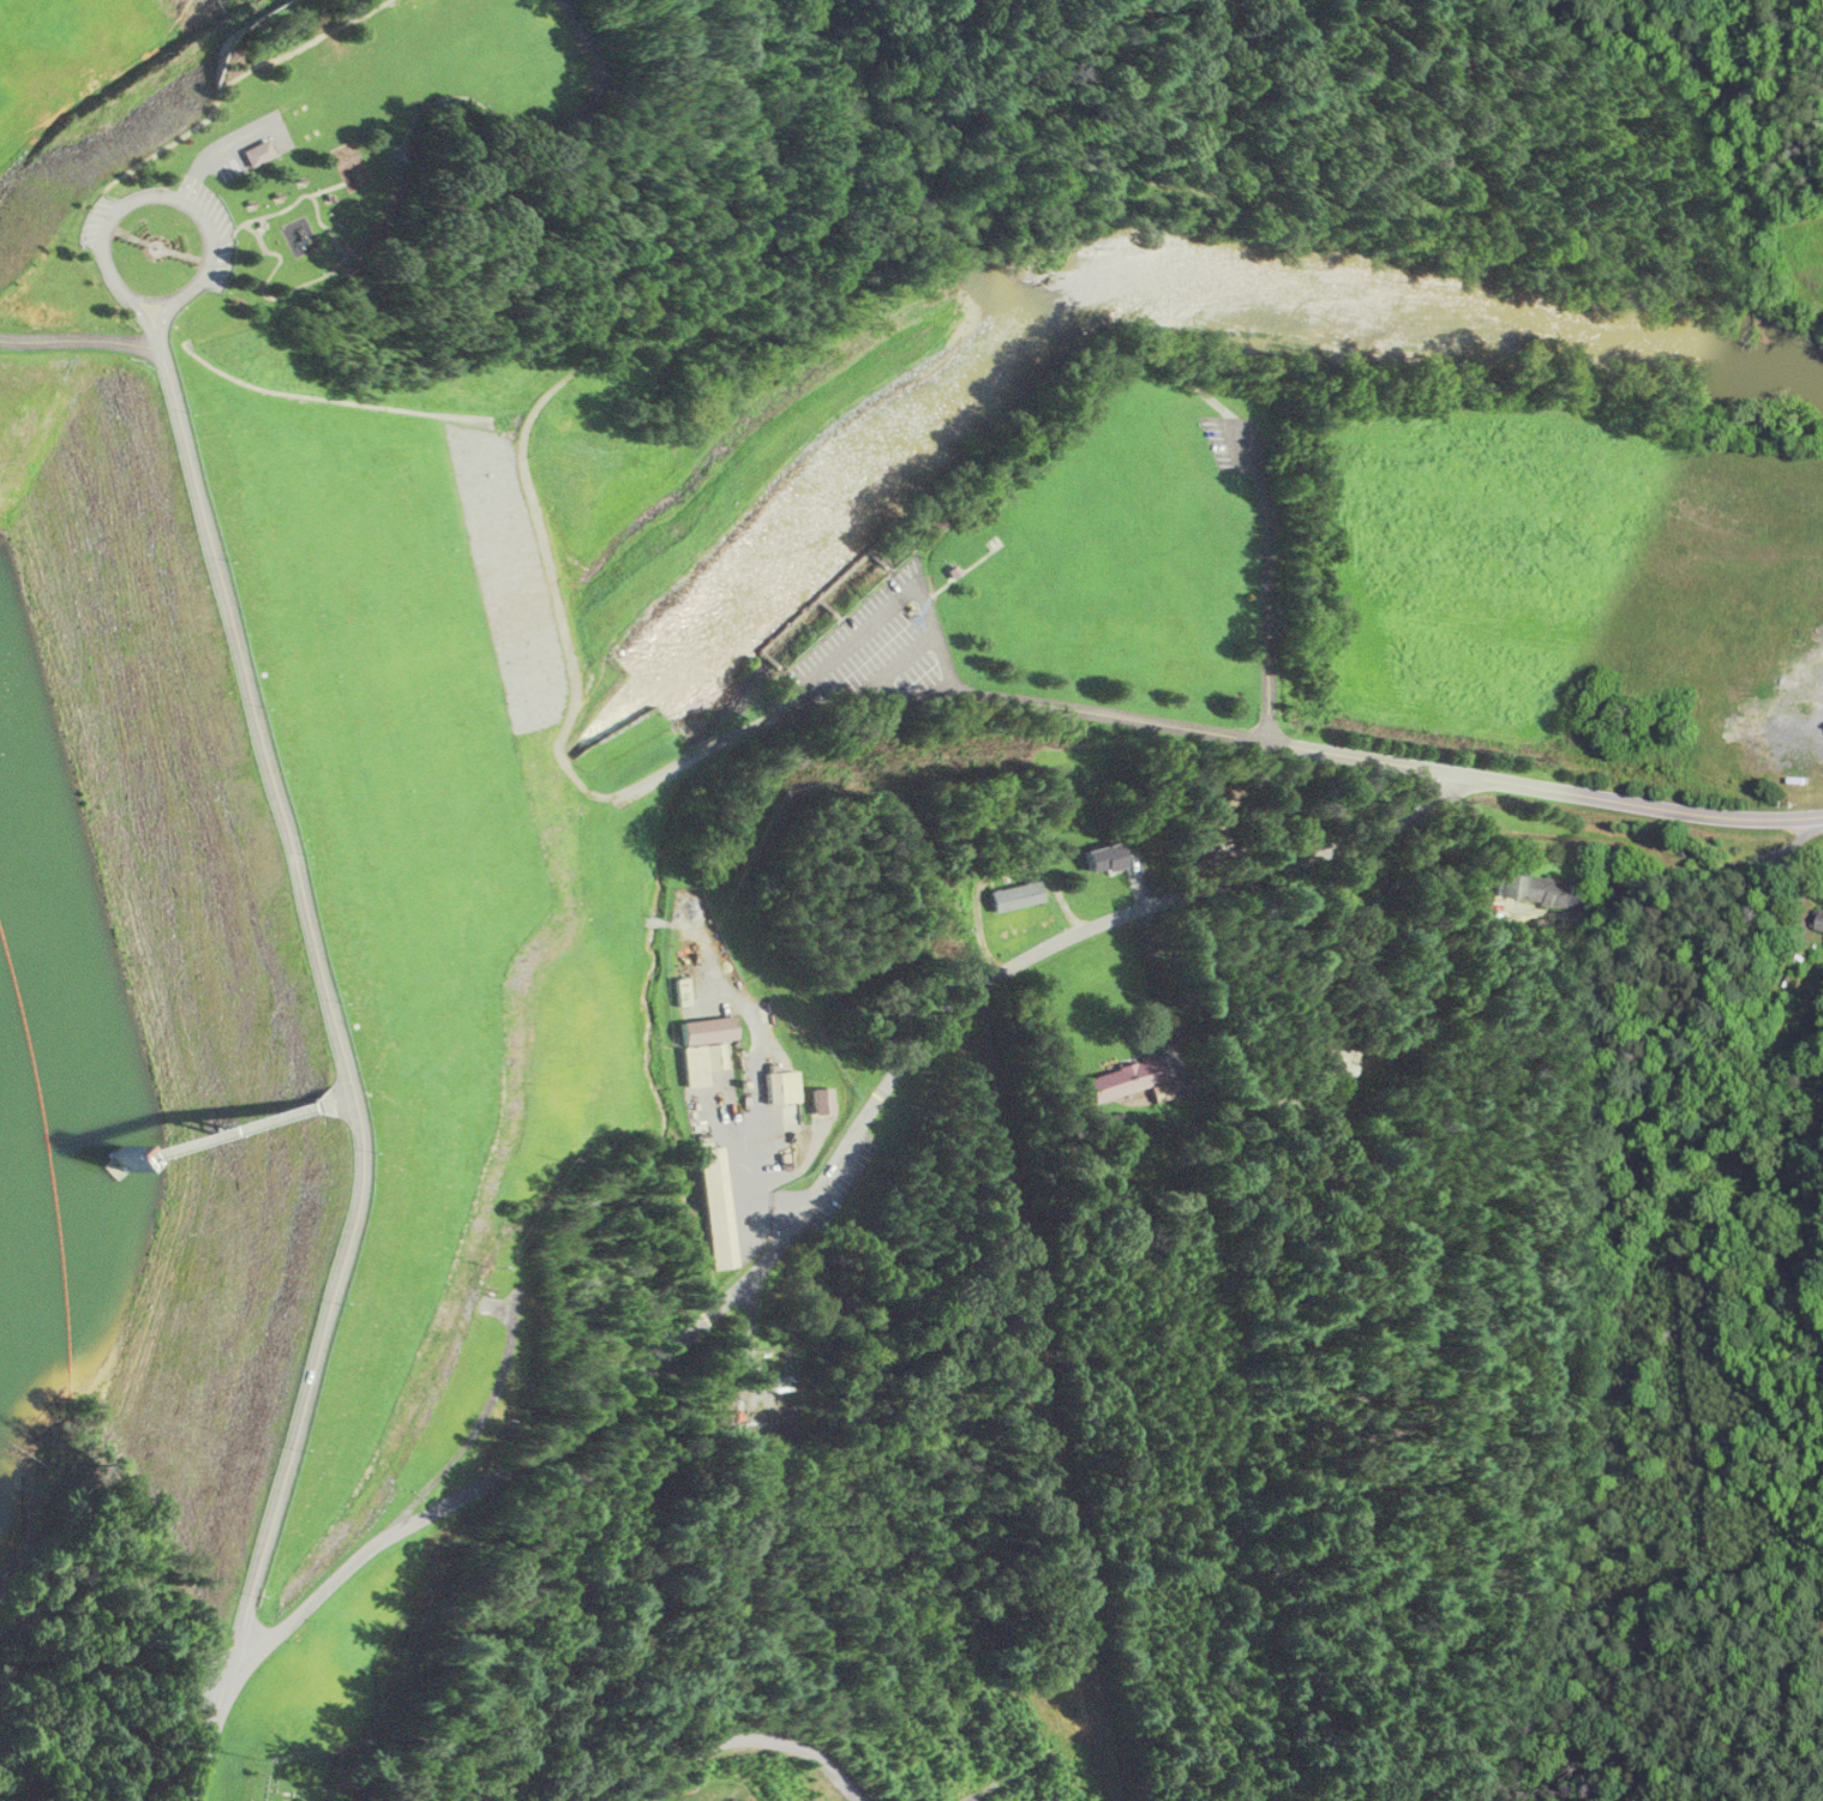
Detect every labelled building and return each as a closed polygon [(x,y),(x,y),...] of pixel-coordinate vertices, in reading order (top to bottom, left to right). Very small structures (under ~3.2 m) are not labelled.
[(244,149),(251,166),(276,152),(268,136),(244,149)] [(397,149),(401,161),(412,157),(408,145),(397,149)] [(354,253),(337,270),(343,277),(361,259),(354,253)] [(1078,850),(1083,874),(1121,866),(1116,842),(1078,850)] [(1487,873),(1485,900),(1570,906),(1572,879),(1487,873)] [(1040,904),(1036,880),(983,890),(988,914),(1040,904)] [(683,1007),(699,1005),(696,977),(680,978),(683,1007)] [(731,1040),(745,1039),(742,1016),(683,1021),(690,1087),(712,1084),(711,1070),(734,1067),(731,1040)] [(1168,1098),(1156,1054),(1078,1076),(1085,1103),(1145,1086),(1150,1103),(1168,1098)] [(806,1071),(767,1071),(768,1103),(790,1103),(791,1130),(807,1130),(806,1071)] [(836,1088),(815,1088),(815,1112),(836,1112),(836,1088)] [(738,1266),(721,1146),(698,1149),(715,1270),(738,1266)] [(773,1424),(773,1399),(742,1399),(742,1424),(773,1424)]
